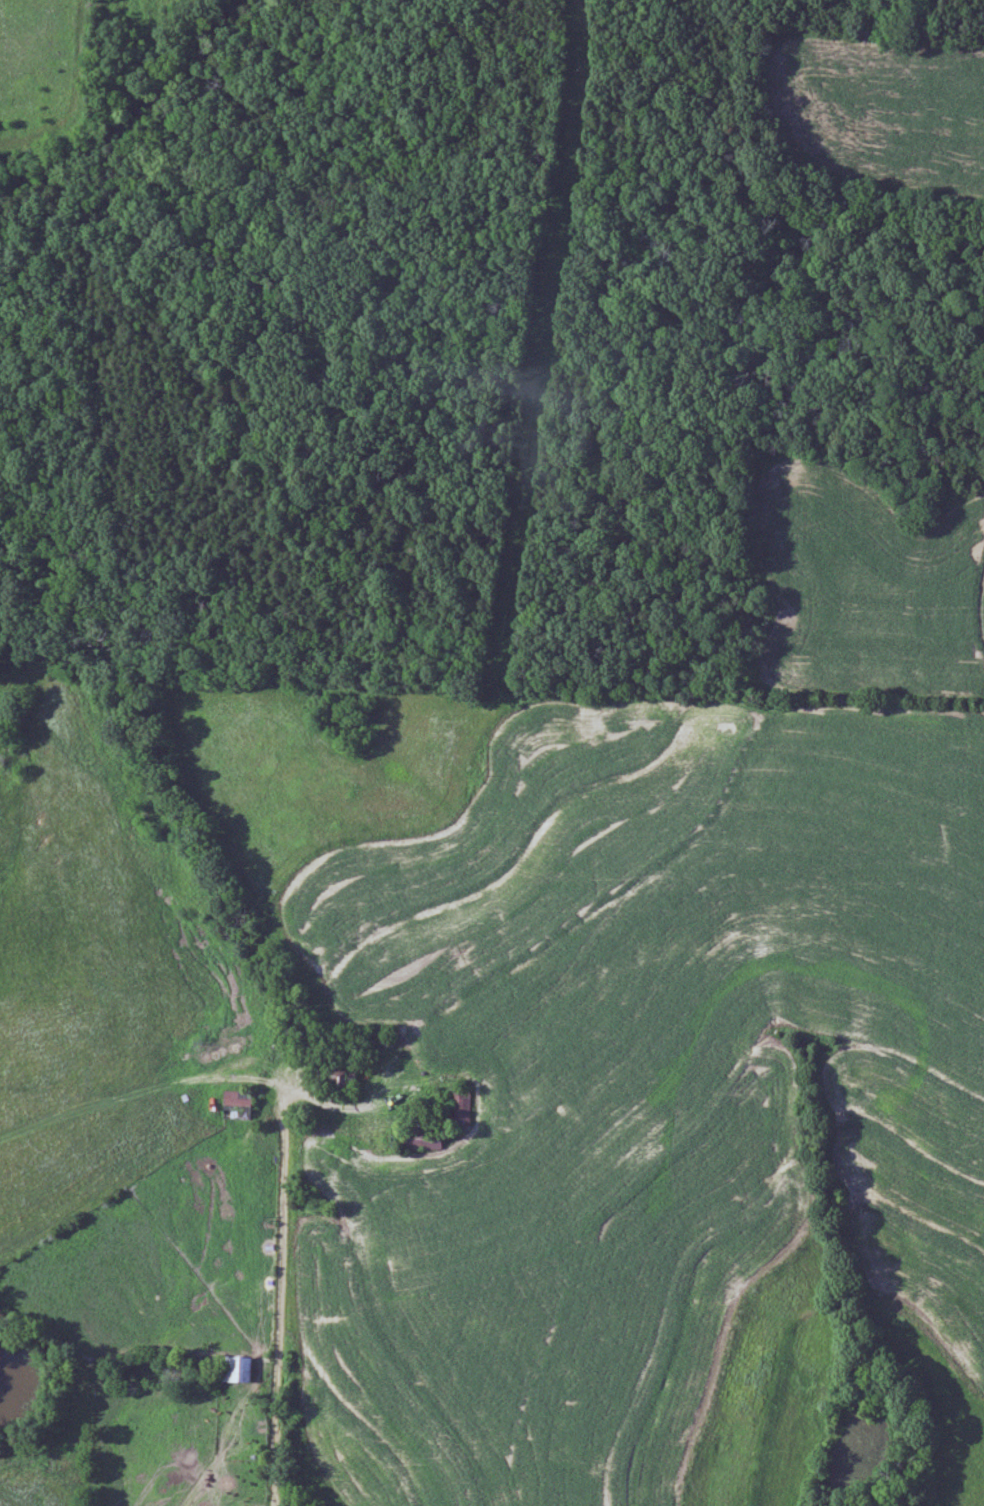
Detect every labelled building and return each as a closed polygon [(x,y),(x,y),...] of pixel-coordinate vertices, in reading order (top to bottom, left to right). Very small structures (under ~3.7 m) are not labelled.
[(470,1090),(449,1090),(449,1129),(470,1129),(470,1090)] [(250,1092),(223,1092),(223,1116),(250,1116),(250,1092)] [(251,1384),(251,1358),(220,1358),(219,1383),(251,1384)]
